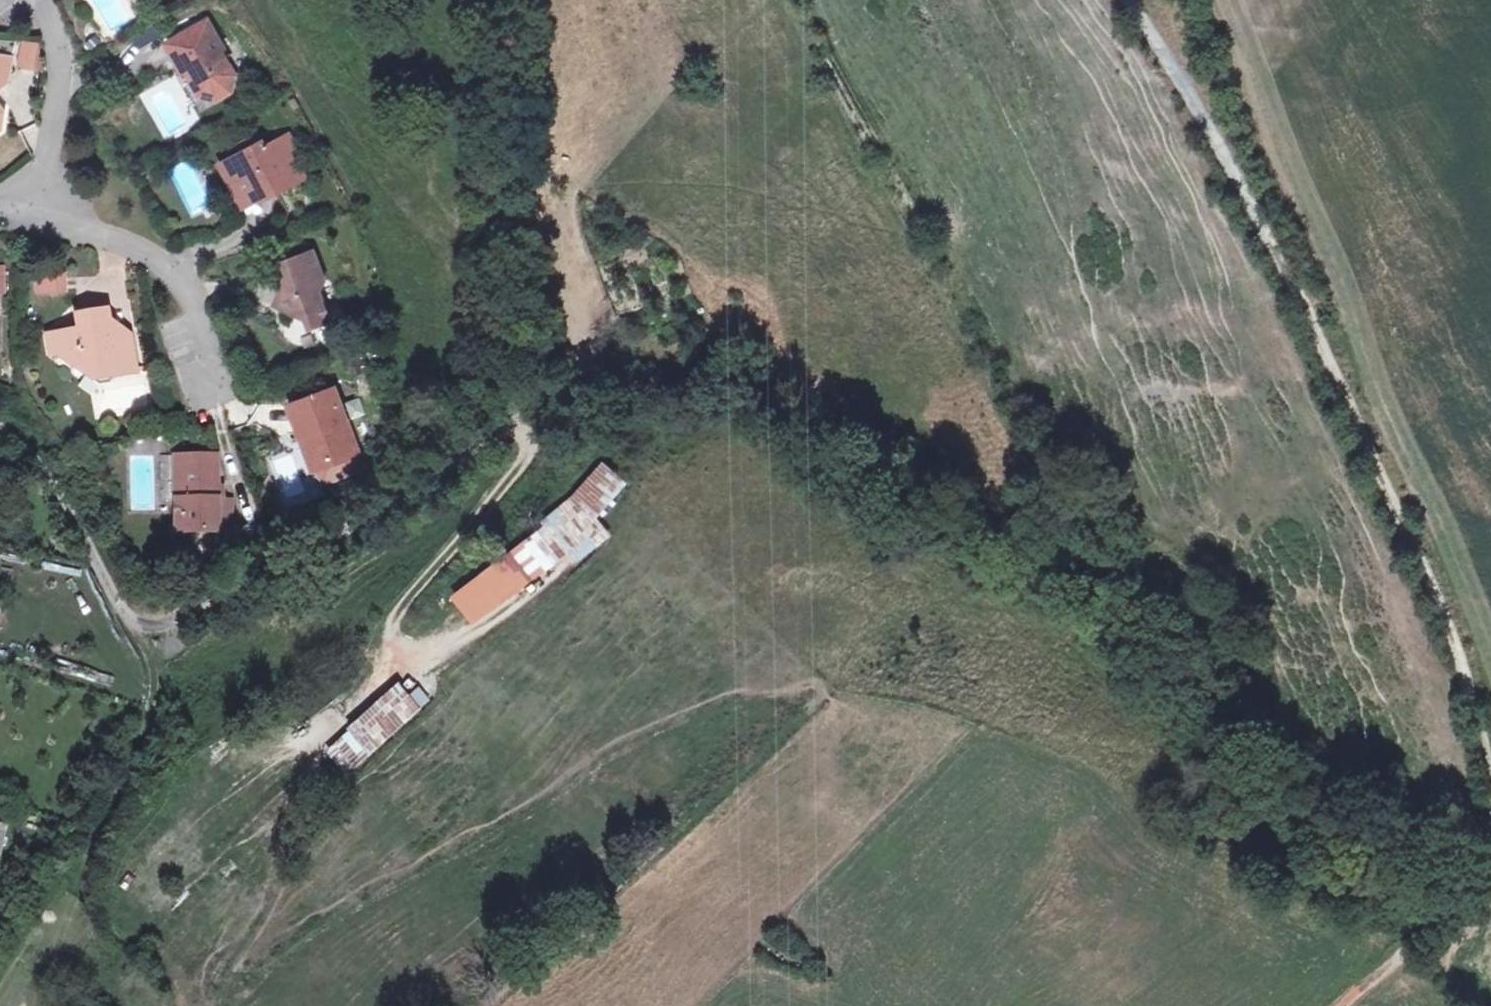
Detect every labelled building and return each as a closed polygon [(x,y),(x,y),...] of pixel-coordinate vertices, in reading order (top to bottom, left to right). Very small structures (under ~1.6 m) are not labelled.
[(207,22),(167,45),(183,73),(192,68),(200,81),(194,84),(201,96),(217,100),(231,92),(234,77),(220,51),(223,50),(207,22)] [(24,41),(19,67),(43,72),(39,44),(24,41)] [(223,50),(220,51),(234,77),(249,68),(234,43),(223,50)] [(3,75),(8,82),(10,60),(0,58),(0,72),(3,75)] [(139,95),(167,142),(202,122),(174,75),(139,95)] [(282,190),(305,178),(299,167),(304,164),(291,140),(268,152),(265,147),(226,168),(241,196),(253,190),(258,198),(281,186),(282,190)] [(193,216),(214,205),(188,158),(168,169),(193,216)] [(253,190),(241,196),(248,208),(282,190),(281,186),(258,198),(253,190)] [(309,328),(330,321),(319,293),(324,282),(313,253),(289,262),(292,269),(288,277),(275,306),(306,319),(309,328)] [(288,277),(292,269),(289,262),(283,264),(288,277)] [(39,278),(40,294),(57,293),(57,277),(39,278)] [(79,330),(53,335),(56,354),(75,367),(96,364),(98,378),(136,371),(130,334),(111,337),(107,311),(76,316),(79,330)] [(56,354),(53,335),(46,336),(49,355),(56,354)] [(312,472),(358,455),(334,390),(288,407),(300,438),(305,436),(308,446),(303,448),(312,472)] [(175,500),(176,533),(219,532),(219,527),(234,527),(233,500),(218,501),(217,456),(200,456),(195,462),(181,462),(182,500),(175,500)] [(175,500),(182,500),(181,462),(195,462),(200,456),(175,457),(175,500)]
